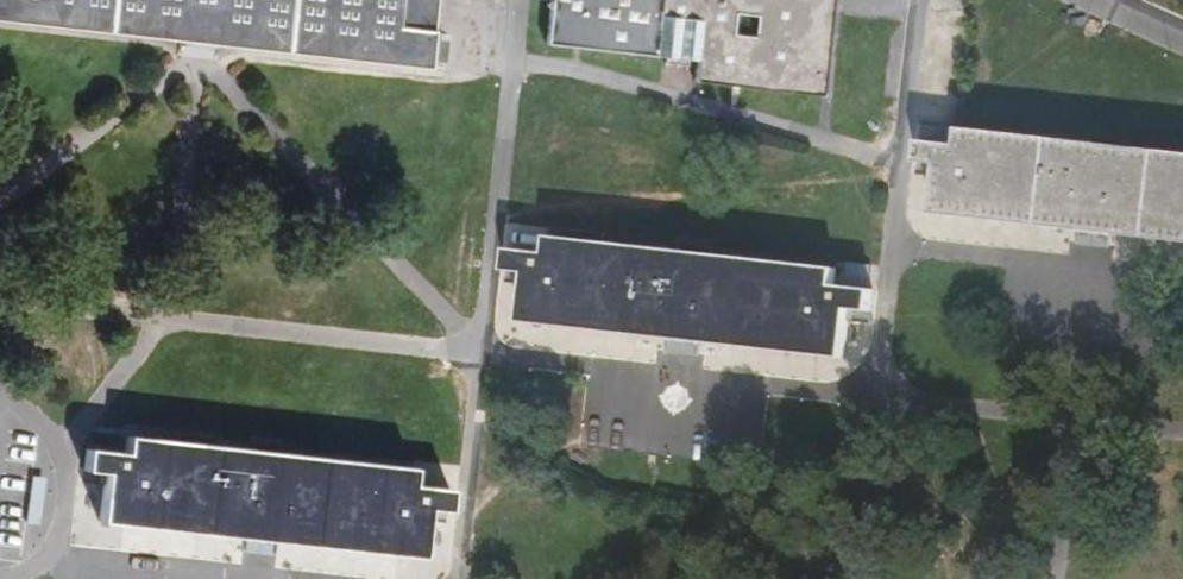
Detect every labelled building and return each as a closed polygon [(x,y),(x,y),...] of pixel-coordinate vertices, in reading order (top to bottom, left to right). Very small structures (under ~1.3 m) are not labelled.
[(197,43),(434,69),(441,0),(0,0),(0,21),(197,43)] [(548,49),(657,60),(664,0),(553,0),(548,49)] [(659,59),(698,62),(696,84),(825,96),(834,0),(665,0),(659,59)] [(933,215),(1182,243),(1182,155),(962,130),(960,147),(924,143),(921,166),(939,168),(933,215)] [(529,278),(524,325),(853,362),(858,319),(876,321),(879,295),(842,290),(844,273),(553,240),(551,257),(514,253),(512,276),(529,278)] [(105,477),(99,524),(429,561),(433,518),(451,520),(454,494),(418,489),(420,472),(128,439),(126,456),(90,452),(87,475),(105,477)] [(31,478),(25,523),(40,525),(46,479),(31,478)]
